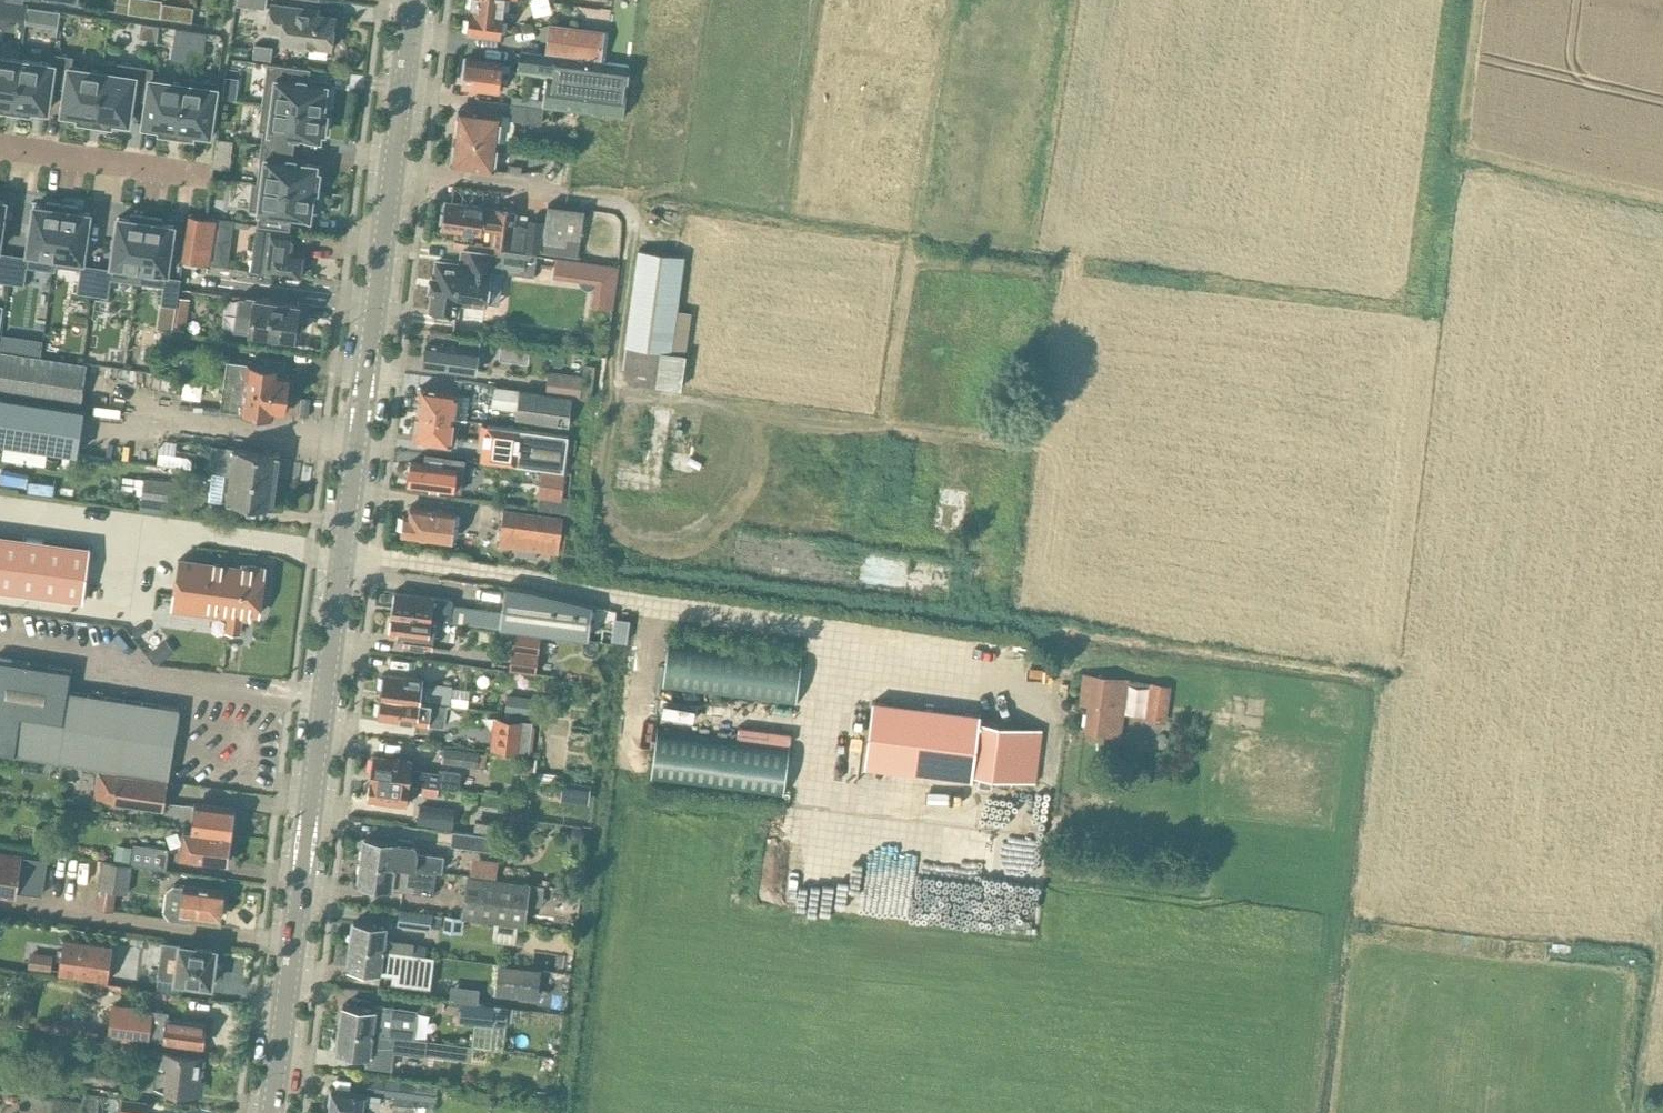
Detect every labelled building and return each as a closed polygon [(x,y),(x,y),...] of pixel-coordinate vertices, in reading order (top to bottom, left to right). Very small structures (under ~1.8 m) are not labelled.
[(466,33),(499,37),(504,0),(471,0),(466,33)] [(115,10),(115,11),(128,12),(129,3),(117,1),(115,10)] [(282,31),(280,40),(311,44),(310,56),(327,58),(329,47),(331,47),(335,15),(304,11),(305,7),(271,3),(268,29),(282,31)] [(60,11),(44,9),(42,25),(58,27),(60,11)] [(549,24),(546,52),(601,59),(605,32),(549,24)] [(189,47),(191,30),(176,28),(173,45),(189,47)] [(206,32),(191,30),(189,47),(204,50),(206,32)] [(255,44),(253,57),(271,60),(273,46),(255,44)] [(95,122),(95,117),(102,70),(101,70),(71,66),(73,55),(53,52),(52,63),(53,63),(50,86),(51,86),(66,88),(62,112),(78,114),(78,119),(89,121),(95,122)] [(628,66),(556,57),(520,52),(518,72),(547,76),(543,107),(622,117),(628,66)] [(14,105),(21,59),(0,56),(0,107),(8,108),(14,109),(14,105)] [(14,109),(19,110),(23,110),(31,112),(31,108),(48,110),(51,86),(50,86),(53,63),(52,63),(21,59),(14,105),(14,109)] [(462,73),(461,81),(463,83),(462,87),(498,92),(500,74),(509,73),(510,64),(501,63),(466,59),(465,72),(462,73)] [(95,122),(100,123),(102,123),(112,124),(113,119),(129,122),(132,98),(147,100),(148,100),(151,77),(152,77),(154,67),(102,60),(101,70),(102,70),(95,117),(95,122)] [(309,82),(311,68),(268,63),(263,96),(262,103),(323,110),(324,104),(326,85),(309,82)] [(176,134),(177,129),(184,82),(182,82),(152,77),(151,77),(148,100),(147,100),(144,124),(160,126),(159,131),(171,133),(176,134)] [(176,134),(182,134),(193,136),(194,131),(210,133),(218,81),(183,77),(182,82),(184,82),(177,129),(176,134)] [(511,97),(510,104),(523,106),(524,99),(511,97)] [(325,132),(328,112),(323,112),(323,110),(262,103),(259,130),(263,130),(262,143),(294,148),(295,134),(320,137),(321,132),(325,132)] [(514,120),(540,123),(542,109),(523,106),(510,104),(508,115),(459,109),(458,122),(455,124),(454,131),(456,134),(456,137),(496,142),(510,144),(513,139),(515,124),(514,120)] [(493,169),(496,142),(456,137),(455,140),(453,142),(452,149),(454,152),(452,164),(493,169)] [(231,141),(218,140),(216,157),(229,158),(231,141)] [(316,170),(316,169),(316,164),(292,161),(294,148),(262,143),(259,160),(261,160),(258,182),(257,183),(313,191),(313,190),(318,190),(320,171),(316,170)] [(310,217),(313,191),(257,183),(258,182),(252,182),(249,209),(259,210),(257,225),(290,229),(292,215),(310,217)] [(28,256),(26,265),(54,269),(55,264),(64,204),(48,201),(47,201),(47,202),(47,206),(35,204),(34,204),(34,205),(31,225),(31,228),(30,233),(28,249),(27,256),(28,256)] [(445,202),(442,228),(480,233),(481,225),(495,227),(493,245),(524,249),(526,225),(514,223),(515,211),(445,202)] [(64,204),(55,264),(56,264),(81,267),(82,264),(83,264),(86,241),(87,233),(90,212),(78,210),(78,206),(64,204)] [(544,221),(540,251),(570,254),(578,256),(584,209),(547,204),(545,220),(543,220),(543,221),(544,221)] [(112,268),(110,277),(138,281),(147,216),(132,214),(131,213),(131,218),(119,216),(118,216),(115,237),(115,241),(114,245),(112,260),(111,268),(112,268)] [(147,216),(138,281),(165,285),(166,276),(167,276),(170,253),(171,245),(174,224),(162,222),(162,218),(147,216)] [(216,220),(190,216),(186,237),(213,242),(216,220)] [(540,251),(544,221),(543,221),(530,219),(526,249),(540,251)] [(295,233),(256,228),(252,259),(250,271),(300,277),(303,254),(293,252),(295,233)] [(209,264),(213,242),(186,237),(183,260),(209,264)] [(432,277),(430,291),(433,292),(430,311),(456,314),(458,301),(485,305),(485,301),(490,297),(491,290),(487,284),(489,270),(532,276),(535,253),(493,247),(492,256),(471,254),(463,253),(461,266),(437,263),(435,277),(432,277)] [(691,312),(677,310),(680,291),(685,255),(680,254),(638,249),(624,346),(626,346),(623,369),(636,382),(657,386),(662,351),(685,354),(691,312)] [(9,281),(13,254),(12,254),(0,252),(0,279),(9,281)] [(13,254),(9,281),(21,282),(24,283),(26,266),(26,265),(28,256),(27,256),(26,256),(13,254)] [(619,266),(556,257),(553,277),(595,283),(594,292),(614,295),(619,266)] [(81,267),(78,290),(79,291),(93,293),(97,266),(83,264),(82,264),(81,267)] [(97,266),(93,293),(107,295),(108,295),(108,294),(110,277),(112,268),(111,268),(97,266)] [(165,285),(162,302),(176,305),(177,305),(181,278),(167,276),(166,276),(165,285)] [(179,296),(175,325),(186,326),(190,298),(179,296)] [(239,298),(237,317),(252,319),(250,333),(294,339),(298,306),(239,298)] [(87,365),(93,325),(5,310),(0,310),(0,351),(87,365)] [(476,373),(480,340),(461,337),(460,347),(427,343),(424,366),(457,370),(476,373)] [(81,406),(87,365),(0,351),(0,394),(81,406)] [(224,386),(232,387),(287,394),(289,375),(278,373),(280,360),(260,358),(259,366),(227,362),(224,386)] [(591,400),(596,365),(585,364),(581,399),(591,400)] [(549,374),(546,394),(580,399),(583,378),(549,374)] [(287,394),(232,387),(230,396),(225,395),(224,402),(230,403),(228,412),(272,417),(273,412),(284,414),(287,394)] [(417,414),(453,419),(457,392),(421,387),(417,414)] [(519,392),(494,388),(491,406),(516,410),(519,392)] [(577,426),(580,401),(519,392),(516,410),(515,418),(577,426)] [(76,453),(83,409),(0,395),(0,441),(76,453)] [(453,419),(417,414),(414,441),(450,446),(453,419)] [(476,431),(486,433),(482,460),(563,471),(567,437),(487,426),(487,424),(477,422),(476,431)] [(212,473),(275,481),(278,455),(212,446),(209,473),(212,473)] [(411,461),(408,485),(409,486),(413,486),(461,492),(466,458),(425,453),(423,463),(411,461)] [(566,514),(568,499),(568,497),(562,496),(565,473),(541,470),(537,497),(540,498),(539,509),(566,514)] [(275,481),(212,473),(208,499),(272,507),(275,481)] [(143,480),(140,498),(169,502),(171,484),(143,480)] [(455,511),(444,510),(410,506),(409,515),(405,515),(402,534),(440,538),(452,540),(455,511)] [(503,510),(498,546),(517,549),(516,556),(537,559),(538,552),(558,555),(563,518),(503,510)] [(84,601),(91,546),(0,534),(0,590),(84,601)] [(175,609),(204,613),(228,616),(226,632),(239,634),(241,619),(249,621),(250,614),(258,615),(264,569),(264,567),(243,564),(243,566),(180,558),(175,596),(173,607),(175,607),(175,609)] [(502,612),(500,627),(587,639),(592,605),(527,590),(505,587),(502,612)] [(500,627),(502,612),(451,606),(452,599),(433,597),(433,596),(394,591),(391,614),(440,620),(449,621),(465,623),(500,627)] [(440,620),(391,614),(388,636),(404,638),(403,645),(432,649),(434,636),(438,636),(440,620)] [(514,632),(510,670),(536,673),(540,636),(514,632)] [(670,639),(664,688),(797,704),(803,655),(670,639)] [(72,670),(0,660),(0,754),(168,779),(178,709),(69,692),(72,670)] [(1126,678),(1083,672),(1078,704),(1087,705),(1083,731),(1109,735),(1113,706),(1122,707),(1126,678)] [(381,696),(420,701),(450,705),(452,687),(436,685),(435,689),(422,687),(423,679),(384,674),(381,696)] [(1150,681),(1147,700),(1165,702),(1168,683),(1150,681)] [(450,705),(420,701),(381,696),(378,719),(417,724),(418,715),(433,717),(434,714),(449,716),(450,705)] [(507,697),(506,710),(528,713),(529,700),(507,697)] [(981,714),(874,700),(865,764),(972,778),(973,774),(1012,779),(1019,725),(980,721),(981,714)] [(519,753),(523,721),(499,718),(496,750),(519,753)] [(658,727),(651,779),(783,796),(790,744),(658,727)] [(445,749),(443,763),(477,767),(478,753),(445,749)] [(409,783),(423,785),(439,787),(439,786),(457,788),(457,787),(459,787),(461,772),(439,769),(438,773),(411,769),(412,761),(373,756),(370,778),(409,783)] [(166,783),(99,773),(99,771),(77,768),(74,792),(95,795),(94,800),(163,809),(166,783)] [(409,783),(370,778),(368,800),(407,806),(409,783)] [(439,787),(423,785),(422,795),(438,797),(439,787)] [(183,830),(229,836),(233,809),(195,804),(192,830),(183,829),(183,830)] [(420,805),(417,823),(433,825),(452,827),(454,809),(420,805)] [(556,821),(580,823),(582,808),(571,807),(570,811),(557,810),(556,821)] [(229,836),(183,830),(179,857),(226,862),(229,836)] [(497,835),(452,830),(450,845),(495,851),(497,835)] [(364,838),(361,861),(436,871),(442,872),(444,855),(418,852),(414,839),(399,837),(397,842),(364,838)] [(114,861),(113,864),(139,868),(139,866),(166,869),(169,847),(134,843),(131,864),(114,861)] [(14,899),(15,892),(41,896),(46,861),(0,854),(0,897),(14,899)] [(472,857),(470,876),(497,879),(499,860),(472,857)] [(436,872),(436,871),(361,861),(358,885),(433,895),(436,872)] [(102,863),(99,890),(126,894),(128,878),(137,879),(139,868),(113,864),(102,863)] [(462,917),(523,924),(529,883),(497,879),(470,876),(467,876),(462,917)] [(185,886),(185,888),(174,886),(166,892),(163,912),(169,920),(187,922),(190,919),(191,916),(219,920),(222,891),(185,886)] [(431,914),(399,910),(397,925),(429,930),(431,914)] [(426,955),(427,946),(414,945),(414,943),(385,940),(387,926),(354,922),(351,945),(426,955)] [(112,947),(63,940),(61,954),(30,950),(28,969),(58,972),(58,975),(107,982),(112,947)] [(215,959),(214,959),(216,949),(163,942),(158,977),(211,984),(212,974),(213,974),(215,959)] [(351,945),(347,968),(380,973),(393,974),(392,982),(430,987),(434,955),(426,955),(351,945)] [(504,966),(502,986),(538,991),(540,971),(523,969),(504,966)] [(461,1002),(459,1021),(474,1022),(472,1041),(491,1043),(492,1038),(505,1039),(508,1008),(461,1002)] [(343,1006),(339,1029),(372,1033),(415,1039),(416,1030),(419,1008),(376,1003),(375,1010),(343,1006)] [(205,1024),(167,1020),(167,1013),(109,1006),(105,1040),(146,1045),(147,1040),(202,1047),(205,1024)] [(339,1029),(336,1052),(367,1057),(366,1065),(392,1068),(394,1051),(426,1055),(427,1040),(415,1039),(372,1033),(339,1029)] [(435,1041),(434,1054),(457,1057),(458,1044),(435,1041)] [(201,1058),(165,1053),(162,1078),(156,1077),(154,1089),(196,1095),(201,1058)] [(86,1064),(85,1078),(114,1082),(115,1069),(86,1064)] [(415,1085),(387,1081),(368,1079),(366,1092),(407,1097),(407,1101),(394,1099),(392,1108),(412,1110),(414,1098),(436,1101),(438,1088),(415,1085)] [(329,1112),(362,1112),(364,1104),(379,1107),(381,1096),(332,1089),(329,1112)] [(55,1096),(52,1112),(80,1112),(82,1101),(55,1096)] [(120,1112),(144,1112),(145,1103),(122,1100),(120,1112)]
